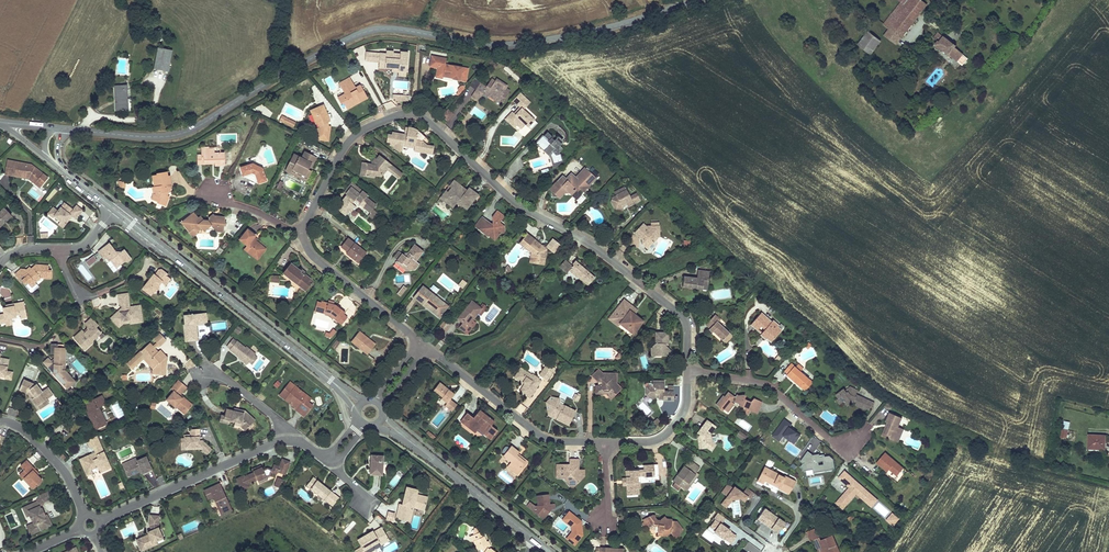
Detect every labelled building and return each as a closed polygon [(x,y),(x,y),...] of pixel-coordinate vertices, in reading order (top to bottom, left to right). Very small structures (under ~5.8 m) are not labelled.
[(889,30),(884,37),(895,46),(927,6),(920,0),(901,0),(899,2),(901,3),(883,25),(889,30)] [(881,43),(868,33),(858,46),(871,56),(881,43)] [(940,43),(943,39),(937,34),(934,38),(940,43)] [(942,49),(959,62),(965,56),(953,47),(955,44),(950,41),(948,43),(943,39),(940,43),(936,48),(940,51),(942,49)] [(172,51),(158,48),(154,69),(168,72),(172,51)] [(407,70),(409,51),(401,50),(400,55),(393,55),(393,56),(386,55),(380,54),(380,55),(379,63),(379,66),(386,66),(386,70),(392,70),(392,66),(399,67),(399,69),(407,70)] [(375,55),(366,54),(365,62),(374,63),(375,55)] [(468,68),(445,64),(446,58),(439,57),(431,56),(429,67),(437,68),(435,78),(442,79),(442,77),(466,82),(468,68)] [(349,76),(340,82),(343,88),(353,83),(349,76)] [(507,85),(497,78),(495,81),(492,79),(487,86),(485,85),(480,92),(483,93),(487,96),(489,94),(497,99),(498,97),(503,101),(509,90),(506,88),(507,85)] [(481,82),(476,79),(470,85),(477,89),(481,82)] [(485,85),(481,82),(477,89),(473,96),(479,100),(483,93),(480,92),(485,85)] [(366,95),(360,83),(355,86),(345,92),(338,96),(341,101),(343,100),(346,105),(366,95)] [(355,86),(353,83),(343,88),(345,92),(355,86)] [(127,85),(114,86),(115,100),(117,100),(117,102),(115,102),(116,111),(128,110),(127,85)] [(530,102),(520,92),(514,98),(520,104),(519,105),(520,106),(522,108),(516,114),(514,112),(513,111),(505,118),(510,123),(513,120),(518,124),(521,128),(526,123),(529,126),(535,119),(523,109),(530,102)] [(372,95),(377,105),(381,103),(376,93),(372,95)] [(366,95),(346,105),(347,107),(367,96),(366,95)] [(329,127),(329,122),(331,121),(324,105),(310,111),(316,124),(318,124),(320,128),(318,128),(316,140),(329,142),(331,127),(329,127)] [(448,108),(442,114),(447,120),(453,113),(448,108)] [(280,121),(293,128),(296,123),(282,116),(280,121)] [(535,119),(529,126),(532,129),(538,122),(535,119)] [(412,127),(408,126),(407,134),(405,134),(392,132),(392,134),(388,133),(387,141),(390,141),(390,145),(394,146),(393,148),(398,153),(401,152),(403,146),(403,144),(415,146),(415,148),(422,150),(427,144),(423,140),(426,136),(421,132),(416,128),(412,127)] [(553,136),(548,131),(543,136),(537,142),(544,149),(546,148),(553,155),(555,161),(562,160),(560,151),(563,148),(560,145),(563,141),(557,136),(554,140),(552,137),(553,136)] [(434,146),(427,144),(422,150),(415,148),(415,150),(432,154),(434,146)] [(224,165),(224,152),(220,152),(214,152),(214,148),(203,147),(203,152),(201,153),(201,161),(214,161),(214,163),(214,164),(224,165)] [(553,155),(546,148),(544,149),(552,156),(554,166),(556,166),(562,160),(555,161),(553,155)] [(316,156),(304,150),(301,157),(293,153),(285,169),(290,172),(292,168),(302,173),(300,177),(306,180),(311,170),(309,169),(316,156)] [(201,153),(197,153),(197,163),(214,163),(214,161),(201,161),(201,153)] [(389,163),(379,155),(376,159),(373,163),(371,163),(362,162),(360,174),(374,176),(375,170),(376,170),(380,174),(386,167),(389,163)] [(31,165),(7,160),(4,174),(14,176),(15,178),(26,175),(26,172),(29,173),(29,176),(37,182),(35,184),(40,188),(48,177),(34,167),(30,167),(31,165)] [(251,163),(240,166),(242,174),(243,174),(250,172),(255,174),(257,181),(257,182),(265,179),(262,168),(251,163)] [(402,174),(389,163),(386,167),(399,178),(402,174)] [(596,178),(585,167),(578,174),(582,178),(579,180),(576,177),(572,173),(568,177),(570,179),(568,181),(566,179),(563,175),(549,189),(552,192),(552,196),(557,196),(560,198),(567,190),(570,193),(575,187),(577,188),(579,186),(584,191),(596,178)] [(302,173),(292,168),(290,172),(300,177),(302,173)] [(157,175),(152,176),(154,187),(152,187),(153,194),(151,200),(157,202),(157,203),(166,207),(170,197),(168,196),(170,191),(170,189),(172,188),(170,176),(168,176),(167,172),(157,174),(157,175)] [(250,172),(243,174),(244,175),(250,174),(253,175),(255,181),(257,181),(255,174),(250,172)] [(462,186),(454,180),(452,183),(453,184),(448,191),(446,190),(441,196),(447,201),(447,200),(451,203),(451,202),(455,205),(458,202),(466,209),(478,194),(469,187),(466,190),(464,194),(461,192),(462,190),(460,189),(462,186)] [(353,183),(351,182),(344,192),(345,193),(353,183)] [(367,194),(353,183),(345,193),(347,194),(336,208),(343,213),(347,208),(349,209),(353,204),(352,203),(354,200),(356,198),(360,201),(358,203),(370,212),(368,215),(374,219),(378,214),(372,209),(376,204),(365,197),(367,194)] [(628,207),(640,201),(636,193),(630,197),(625,187),(615,192),(616,195),(612,197),(610,202),(614,209),(622,212),(624,206),(627,205),(628,207)] [(447,201),(441,196),(440,198),(453,208),(455,205),(451,202),(451,203),(447,200),(447,201)] [(72,210),(63,204),(57,211),(52,208),(47,215),(52,219),(54,217),(65,225),(68,220),(67,219),(69,216),(71,217),(75,220),(82,211),(75,206),(72,210)] [(4,208),(0,212),(0,227),(5,222),(4,222),(6,220),(6,221),(11,216),(4,208)] [(489,224),(489,221),(486,219),(483,222),(480,220),(475,226),(488,236),(489,235),(491,233),(497,237),(500,233),(505,232),(504,226),(500,226),(500,222),(505,216),(497,210),(492,217),(492,223),(493,226),(490,226),(489,224)] [(193,214),(191,212),(181,221),(182,222),(193,214)] [(223,221),(224,216),(215,216),(214,217),(212,215),(208,218),(208,219),(206,221),(202,220),(201,219),(199,216),(196,218),(193,214),(182,222),(190,231),(188,232),(192,238),(198,233),(197,232),(202,229),(203,231),(210,225),(214,231),(222,231),(223,225),(225,223),(223,221)] [(190,231),(182,222),(181,223),(188,232),(190,231)] [(646,225),(644,223),(635,232),(639,236),(640,235),(643,237),(641,239),(642,243),(647,247),(653,241),(651,239),(653,236),(659,235),(659,225),(646,225)] [(254,235),(246,229),(238,239),(246,245),(244,248),(257,258),(263,250),(258,247),(260,244),(255,240),(252,238),(254,235)] [(540,244),(527,233),(519,243),(531,252),(535,256),(535,261),(544,262),(546,250),(556,253),(561,246),(554,240),(548,248),(546,246),(545,246),(545,245),(544,245),(544,246),(543,246),(542,248),(539,246),(540,244)] [(365,252),(348,238),(341,246),(345,250),(347,248),(349,250),(347,252),(346,253),(355,261),(359,255),(361,257),(365,252)] [(108,242),(97,251),(103,258),(105,257),(108,261),(109,260),(115,267),(124,261),(127,261),(131,258),(123,249),(122,249),(120,252),(115,251),(113,248),(108,242)] [(416,262),(424,252),(415,245),(408,254),(405,253),(404,256),(399,252),(394,258),(398,261),(396,263),(406,271),(416,270),(419,265),(416,262)] [(257,258),(244,248),(243,249),(256,259),(257,258)] [(535,256),(531,252),(530,262),(544,264),(544,262),(535,261),(535,256)] [(94,256),(86,261),(89,266),(98,261),(94,256)] [(568,263),(565,260),(559,266),(562,269),(568,263)] [(594,277),(575,260),(571,265),(568,263),(562,269),(566,273),(568,271),(576,277),(577,277),(578,275),(580,277),(579,278),(587,285),(594,277)] [(300,271),(289,263),(282,273),(300,288),(303,284),(308,287),(313,281),(304,274),(305,272),(301,269),(300,271)] [(21,269),(15,274),(24,285),(27,282),(30,286),(31,287),(36,283),(35,282),(40,277),(43,277),(47,278),(47,276),(51,276),(51,270),(48,270),(49,265),(36,264),(31,269),(28,272),(26,270),(26,269),(21,269)] [(168,274),(162,269),(159,269),(155,274),(154,273),(149,280),(150,280),(148,283),(147,282),(141,289),(151,296),(154,292),(157,292),(159,289),(159,285),(162,282),(167,275),(168,274)] [(709,270),(697,269),(697,277),(684,276),(683,286),(696,287),(696,288),(702,289),(703,285),(708,285),(709,270)] [(576,277),(568,271),(566,273),(574,280),(576,277)] [(167,275),(162,282),(166,285),(171,279),(167,275)] [(402,286),(397,295),(401,297),(406,288),(402,286)] [(447,306),(422,286),(413,298),(425,308),(426,307),(427,306),(430,308),(429,309),(439,317),(447,306)] [(118,310),(110,318),(117,326),(121,321),(129,318),(129,319),(141,317),(140,309),(135,310),(134,304),(129,305),(127,293),(116,294),(118,303),(121,307),(122,309),(121,311),(119,312),(118,310)] [(633,307),(624,300),(612,315),(621,322),(620,323),(633,333),(643,321),(634,314),(630,311),(633,307)] [(320,303),(316,301),(314,309),(328,313),(327,315),(337,322),(343,315),(344,313),(334,305),(332,304),(327,303),(320,301),(320,303)] [(486,307),(483,304),(480,308),(472,301),(457,319),(462,323),(459,328),(466,334),(472,327),(467,323),(473,316),(474,318),(477,314),(481,309),(483,311),(486,307)] [(0,314),(0,323),(5,323),(4,321),(10,320),(15,319),(15,316),(19,315),(20,319),(27,318),(23,302),(17,303),(17,305),(6,307),(2,308),(3,314),(0,314)] [(193,313),(185,314),(186,323),(188,340),(198,339),(196,322),(206,321),(208,321),(207,311),(195,312),(194,311),(193,312),(193,313)] [(346,317),(343,315),(337,322),(340,325),(346,317)] [(621,322),(612,315),(609,319),(618,326),(620,323),(621,322)] [(719,318),(715,315),(706,324),(710,328),(709,329),(712,332),(713,331),(722,340),(729,332),(716,320),(719,318)] [(771,321),(765,315),(758,316),(750,324),(758,331),(760,327),(763,326),(764,328),(764,330),(767,332),(766,334),(773,340),(782,330),(778,326),(779,325),(772,319),(771,321)] [(118,328),(122,325),(129,324),(129,325),(142,323),(141,317),(129,319),(129,318),(121,321),(117,326),(118,328)] [(82,331),(73,338),(80,345),(84,342),(88,346),(93,342),(92,341),(101,333),(96,327),(98,325),(91,318),(88,321),(89,322),(86,325),(88,326),(88,328),(88,330),(84,333),(83,332),(82,331)] [(450,324),(444,319),(437,328),(443,332),(450,324)] [(206,323),(206,321),(196,322),(198,339),(199,339),(197,324),(206,323)] [(771,342),(773,340),(766,334),(767,332),(764,330),(760,335),(765,340),(766,338),(771,342)] [(375,344),(359,331),(350,342),(367,355),(375,344)] [(161,332),(155,338),(161,345),(168,338),(161,332)] [(732,336),(729,332),(722,340),(726,343),(732,336)] [(668,333),(655,333),(656,344),(651,349),(658,356),(661,357),(668,349),(665,346),(665,345),(668,344),(668,333)] [(233,337),(228,345),(232,348),(231,349),(239,356),(240,356),(242,355),(243,356),(244,361),(248,364),(250,361),(255,354),(256,353),(247,346),(246,346),(238,340),(237,340),(233,337)] [(335,340),(331,347),(336,350),(340,343),(335,340)] [(85,350),(88,346),(84,342),(80,345),(85,350)] [(141,351),(128,363),(132,367),(135,364),(136,365),(145,357),(148,361),(151,359),(157,365),(157,373),(167,374),(168,363),(166,363),(167,358),(168,357),(161,349),(160,351),(155,346),(154,347),(150,343),(145,347),(145,350),(143,351),(141,351)] [(58,344),(51,344),(50,353),(54,354),(54,359),(51,361),(48,358),(43,362),(48,367),(54,368),(54,373),(65,386),(72,379),(65,371),(66,365),(63,365),(65,348),(58,347),(58,344)] [(255,354),(250,361),(253,363),(258,357),(255,354)] [(5,378),(5,379),(11,381),(13,372),(6,371),(9,359),(0,357),(0,377),(5,378)] [(151,359),(148,361),(154,368),(154,373),(157,373),(157,365),(151,359)] [(796,368),(792,364),(785,371),(789,374),(788,375),(803,388),(810,380),(800,371),(796,368)] [(551,367),(547,365),(539,377),(543,379),(551,367)] [(555,370),(551,367),(543,379),(547,382),(555,370)] [(541,382),(520,368),(515,377),(524,383),(523,384),(525,385),(520,393),(530,399),(541,382)] [(603,374),(598,370),(592,376),(598,382),(602,383),(602,386),(598,386),(596,386),(596,394),(605,394),(616,394),(616,384),(616,374),(603,374)] [(34,384),(24,379),(20,389),(31,395),(32,394),(35,397),(34,398),(32,399),(38,407),(38,406),(47,400),(54,395),(48,387),(42,392),(37,385),(36,386),(34,384)] [(72,379),(65,386),(67,389),(75,382),(72,379)] [(174,390),(167,399),(176,407),(176,406),(178,403),(188,411),(194,404),(184,396),(183,397),(181,395),(182,394),(188,386),(179,379),(171,388),(174,390)] [(277,388),(281,384),(278,380),(273,385),(277,388)] [(813,383),(810,380),(803,388),(806,391),(813,383)] [(290,381),(280,394),(286,399),(287,397),(293,402),(292,403),(296,406),(294,408),(304,416),(312,407),(304,402),(306,399),(307,400),(310,397),(306,393),(304,395),(294,388),(296,385),(290,381)] [(663,382),(652,382),(652,386),(648,386),(646,388),(646,396),(648,398),(655,398),(655,397),(655,396),(658,396),(658,397),(658,400),(663,400),(663,401),(672,401),(672,388),(668,388),(668,392),(663,392),(663,382)] [(446,388),(439,383),(433,391),(442,398),(441,400),(446,404),(444,406),(451,411),(455,405),(449,400),(454,395),(448,390),(447,391),(445,390),(446,388)] [(621,389),(616,384),(616,394),(605,394),(611,400),(621,389)] [(296,385),(294,388),(304,395),(306,393),(296,385)] [(845,391),(844,389),(836,395),(839,399),(843,396),(845,399),(843,400),(845,402),(848,407),(855,401),(857,402),(855,405),(865,410),(865,408),(870,410),(871,407),(872,407),(874,403),(857,395),(858,391),(851,387),(845,391)] [(733,397),(727,393),(724,397),(723,396),(716,405),(719,407),(719,409),(721,411),(723,411),(724,410),(727,412),(735,403),(739,405),(739,406),(743,408),(750,411),(751,408),(758,411),(762,402),(754,399),(750,402),(744,399),(745,397),(744,395),(742,394),(740,395),(740,396),(736,395),(735,399),(733,398),(733,397)] [(103,394),(91,400),(95,408),(88,411),(96,429),(107,424),(100,407),(107,403),(103,394)] [(547,415),(569,426),(576,410),(560,402),(558,398),(550,396),(545,402),(547,415)] [(845,399),(843,396),(839,399),(837,401),(840,406),(845,402),(843,400),(845,399)] [(47,400),(38,406),(41,410),(49,403),(47,400)] [(95,408),(91,400),(84,403),(88,411),(95,408)] [(178,403),(176,406),(185,414),(188,411),(178,403)] [(522,415),(527,408),(520,403),(515,409),(522,415)] [(224,419),(231,421),(236,422),(242,423),(241,426),(242,426),(247,430),(256,419),(246,410),(240,409),(240,411),(234,410),(227,408),(225,416),(224,419)] [(493,422),(478,411),(472,418),(466,413),(459,421),(474,433),(476,430),(479,429),(484,432),(483,435),(490,440),(496,431),(490,426),(493,422)] [(902,418),(890,413),(886,423),(888,423),(889,424),(885,434),(889,436),(888,438),(896,442),(902,429),(898,427),(902,418)] [(231,421),(224,419),(225,416),(222,415),(220,421),(230,424),(231,421)] [(715,426),(707,420),(697,433),(700,436),(701,441),(698,445),(702,448),(707,447),(710,450),(715,444),(714,442),(716,442),(715,436),(710,437),(710,433),(715,426)] [(784,420),(771,436),(783,444),(786,440),(789,442),(790,441),(793,444),(799,436),(789,428),(791,425),(784,420)] [(185,438),(181,438),(182,445),(190,444),(192,447),(192,449),(203,448),(209,454),(213,449),(203,440),(200,440),(200,437),(200,429),(191,429),(191,435),(185,435),(185,438)] [(1060,438),(1066,439),(1068,430),(1062,429),(1060,438)] [(740,431),(737,435),(744,440),(746,436),(740,431)] [(97,435),(87,440),(91,448),(101,444),(97,435)] [(1104,450),(1105,437),(1088,436),(1088,449),(1104,450)] [(101,444),(91,448),(93,453),(94,456),(97,454),(104,451),(101,444)] [(519,453),(510,446),(503,456),(510,462),(508,465),(516,473),(519,469),(521,470),(525,464),(516,456),(517,455),(519,453)] [(93,453),(84,457),(87,462),(84,464),(87,471),(99,466),(100,469),(101,472),(111,467),(104,451),(97,454),(98,457),(96,459),(94,456),(93,453)] [(807,452),(801,462),(804,464),(801,467),(801,469),(803,468),(804,471),(813,470),(814,473),(835,469),(833,459),(829,456),(820,458),(819,455),(813,456),(807,452)] [(903,469),(885,453),(877,463),(887,473),(889,470),(897,476),(903,469)] [(373,454),(372,473),(384,474),(385,455),(373,454)] [(527,462),(517,455),(516,456),(525,464),(527,462)] [(138,460),(124,467),(127,474),(132,471),(133,474),(140,471),(142,470),(143,473),(153,469),(147,456),(138,460)] [(245,474),(237,478),(242,490),(249,488),(247,483),(257,478),(258,480),(260,483),(268,479),(267,477),(271,476),(272,471),(277,472),(277,470),(286,471),(288,457),(280,456),(278,463),(273,463),(272,468),(268,467),(264,469),(263,466),(254,470),(255,472),(245,476),(245,474)] [(100,469),(99,466),(87,471),(84,464),(87,462),(84,457),(80,459),(87,475),(100,469)] [(123,464),(124,467),(138,460),(137,458),(123,464)] [(701,468),(689,459),(672,481),(686,491),(699,474),(697,473),(701,468)] [(19,467),(23,471),(27,474),(24,477),(33,487),(35,486),(36,486),(37,486),(36,485),(41,480),(37,475),(35,473),(37,471),(26,460),(19,467)] [(578,460),(569,460),(568,465),(569,469),(565,469),(565,465),(555,465),(555,479),(564,479),(564,483),(575,483),(576,484),(583,477),(583,471),(578,471),(578,460)] [(516,473),(508,465),(506,467),(517,476),(521,470),(519,469),(516,473)] [(658,478),(658,466),(648,466),(649,470),(643,470),(625,472),(625,479),(626,487),(627,497),(637,496),(637,489),(638,489),(637,477),(643,476),(643,479),(658,478)] [(789,494),(796,480),(784,475),(784,476),(764,466),(757,481),(764,484),(765,481),(778,488),(778,489),(789,494)] [(23,471),(18,475),(31,489),(33,487),(24,477),(27,474),(23,471)] [(849,475),(845,473),(839,479),(843,482),(849,475)] [(843,496),(837,503),(843,509),(856,493),(868,504),(873,498),(854,481),(854,480),(849,475),(843,482),(846,486),(847,485),(850,489),(843,497),(843,496)] [(276,477),(274,486),(281,488),(283,479),(276,477)] [(314,477),(307,485),(333,506),(340,498),(314,477)] [(257,478),(247,483),(249,488),(250,487),(249,484),(258,480),(257,478)] [(219,483),(205,490),(209,499),(214,496),(222,515),(232,510),(219,483)] [(732,488),(726,484),(720,492),(726,497),(721,504),(725,508),(731,500),(738,499),(739,499),(743,502),(747,497),(749,499),(753,493),(746,488),(742,493),(733,487),(732,488)] [(401,503),(397,517),(410,520),(413,506),(415,506),(421,508),(422,504),(427,505),(430,497),(418,494),(419,488),(408,485),(406,497),(408,497),(406,504),(404,503),(401,503)] [(49,490),(39,495),(42,501),(44,502),(53,498),(49,490)] [(549,504),(548,494),(536,495),(537,505),(535,506),(530,502),(527,506),(533,511),(540,517),(544,513),(546,514),(549,510),(547,509),(548,507),(550,509),(554,508),(554,503),(549,504)] [(39,495),(34,503),(34,505),(36,503),(38,505),(39,508),(41,507),(44,502),(42,501),(39,495)] [(876,501),(873,498),(868,504),(872,507),(876,501)] [(884,508),(888,505),(883,499),(879,501),(884,508)] [(34,503),(27,506),(31,515),(30,516),(32,521),(33,520),(34,523),(29,526),(33,534),(40,532),(39,530),(43,528),(43,530),(52,526),(47,515),(45,516),(44,513),(42,514),(41,511),(42,510),(41,507),(39,508),(38,505),(36,503),(34,505),(34,503)] [(764,509),(757,518),(778,533),(785,523),(764,509)] [(393,522),(395,513),(387,511),(385,520),(393,522)] [(569,512),(563,519),(571,526),(571,532),(566,539),(574,545),(582,536),(581,521),(569,512)] [(730,543),(735,535),(720,525),(725,518),(718,513),(713,519),(715,520),(710,527),(716,531),(715,532),(730,543)] [(893,514),(887,521),(893,526),(899,520),(893,514)] [(148,535),(139,539),(144,550),(154,546),(152,543),(156,541),(163,538),(158,527),(159,516),(149,515),(149,526),(151,531),(152,533),(148,535)] [(652,516),(643,520),(646,528),(654,525),(655,527),(657,528),(656,534),(662,535),(661,536),(667,537),(670,534),(673,538),(674,538),(676,540),(677,539),(679,539),(681,528),(677,523),(672,523),(672,520),(667,520),(666,522),(661,521),(661,522),(657,521),(655,519),(655,516),(652,516)] [(366,535),(360,539),(366,550),(381,541),(383,544),(391,539),(383,526),(376,531),(375,529),(368,533),(370,536),(367,537),(366,535)] [(820,526),(807,532),(811,541),(814,540),(817,548),(822,546),(824,551),(836,551),(833,547),(836,545),(832,536),(821,540),(818,534),(822,532),(820,526)] [(474,535),(476,540),(473,541),(477,550),(481,549),(483,551),(495,551),(490,548),(489,549),(487,548),(486,544),(487,541),(485,536),(482,538),(480,533),(474,535)] [(139,539),(135,540),(141,551),(144,550),(139,539)]
